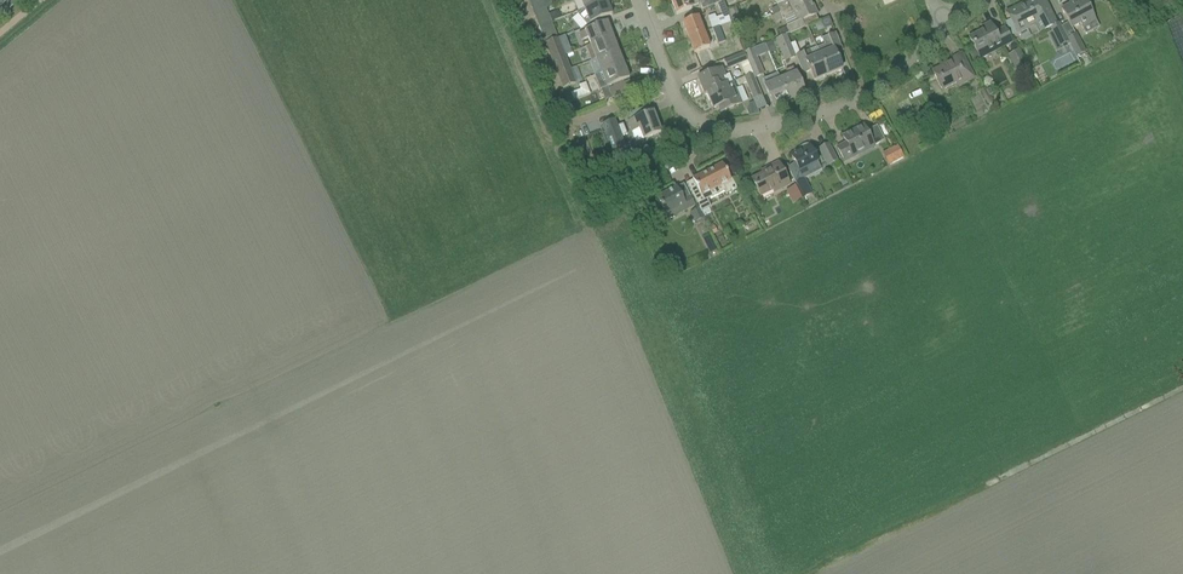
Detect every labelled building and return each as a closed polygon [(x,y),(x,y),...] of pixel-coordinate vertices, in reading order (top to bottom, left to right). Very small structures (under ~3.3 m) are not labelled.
[(533,13),(545,8),(542,0),(528,0),(533,13)] [(583,10),(606,1),(606,0),(579,0),(583,10)] [(667,1),(668,2),(670,0),(676,15),(691,10),(691,8),(698,6),(695,0),(671,0),(667,1)] [(719,0),(710,0),(699,4),(702,11),(720,4),(719,0)] [(780,38),(786,35),(793,32),(804,28),(802,22),(817,15),(810,0),(779,13),(771,17),(774,23),(783,19),(783,20),(794,15),(797,23),(786,28),(778,32),(780,38)] [(779,13),(810,0),(774,0),(777,6),(777,7),(779,13)] [(1067,21),(1071,29),(1080,24),(1082,28),(1095,22),(1084,0),(1076,0),(1073,2),(1074,4),(1061,10),(1067,21)] [(607,4),(606,1),(589,24),(601,20),(612,15),(611,14),(611,6),(608,6),(607,4)] [(1006,13),(1012,24),(1017,34),(1035,25),(1039,33),(1056,25),(1045,2),(1038,6),(1036,1),(1019,9),(1018,7),(1006,13)] [(533,13),(538,27),(550,22),(545,8),(533,13)] [(739,18),(735,8),(727,11),(731,21),(739,18)] [(707,18),(712,30),(718,27),(718,28),(719,27),(715,15),(707,18)] [(682,24),(688,39),(703,33),(697,18),(682,24)] [(550,22),(538,27),(543,40),(556,35),(550,22)] [(584,47),(585,48),(612,37),(607,23),(578,34),(580,40),(586,38),(589,45),(584,47)] [(968,38),(974,49),(980,60),(1012,43),(1004,28),(995,33),(991,26),(968,38)] [(718,27),(712,30),(717,45),(725,42),(719,27),(718,28),(718,27)] [(1069,43),(1061,28),(1052,33),(1054,39),(1059,48),(1069,43)] [(703,33),(688,39),(694,54),(709,48),(703,33)] [(824,46),(816,49),(828,76),(841,70),(835,55),(842,52),(835,34),(834,34),(821,39),(824,46)] [(785,62),(795,58),(795,57),(786,35),(780,38),(776,40),(785,62)] [(1068,40),(1077,57),(1086,53),(1077,36),(1068,40)] [(595,59),(618,51),(612,37),(585,48),(590,61),(595,59)] [(545,43),(551,60),(564,55),(557,39),(545,43)] [(809,51),(795,57),(795,58),(802,75),(810,72),(814,81),(828,76),(816,48),(809,51)] [(747,62),(752,74),(753,74),(754,79),(763,75),(752,49),(744,53),(747,62)] [(595,59),(601,74),(623,65),(618,51),(595,59)] [(1007,56),(1016,73),(1027,67),(1018,51),(1007,56)] [(728,70),(747,62),(744,53),(724,61),(728,70)] [(932,72),(937,83),(942,91),(962,80),(964,84),(974,78),(961,54),(951,59),(953,62),(946,66),(945,65),(932,72)] [(551,60),(557,74),(569,69),(564,55),(551,60)] [(623,65),(601,74),(594,77),(599,91),(607,88),(611,99),(632,91),(627,80),(629,79),(623,65)] [(789,78),(780,81),(789,101),(804,95),(793,68),(786,71),(789,78)] [(568,87),(575,84),(569,69),(557,74),(563,89),(568,87)] [(697,79),(703,94),(733,82),(732,82),(729,75),(724,77),(721,69),(697,79)] [(753,74),(752,74),(744,78),(746,83),(753,99),(761,95),(754,79),(753,74)] [(789,101),(780,81),(772,84),(770,78),(762,81),(773,107),(789,101)] [(733,82),(703,94),(703,95),(706,94),(712,109),(717,107),(720,113),(742,104),(737,91),(733,82)] [(568,87),(563,89),(564,93),(568,103),(573,101),(570,94),(568,87)] [(748,105),(746,110),(749,117),(759,115),(754,103),(748,105)] [(628,123),(631,132),(635,142),(660,133),(653,114),(628,123)] [(626,136),(622,125),(616,127),(616,126),(614,121),(601,125),(603,128),(605,135),(607,141),(608,141),(611,149),(610,149),(612,153),(625,148),(621,138),(626,136)] [(846,144),(837,148),(844,162),(873,147),(873,146),(884,140),(876,126),(866,132),(863,127),(843,137),(846,144)] [(888,167),(904,158),(896,144),(880,153),(888,167)] [(818,150),(827,166),(837,161),(828,145),(818,150)] [(795,165),(788,169),(793,180),(795,184),(796,186),(803,198),(803,197),(809,194),(804,184),(803,185),(801,181),(809,176),(809,175),(805,168),(817,162),(815,157),(809,146),(808,147),(807,146),(805,146),(803,147),(802,147),(800,148),(799,150),(799,151),(790,156),(795,165)] [(765,169),(767,172),(751,180),(760,197),(773,190),(774,193),(789,185),(778,163),(765,169)] [(698,191),(692,195),(697,205),(700,212),(710,207),(722,186),(727,195),(732,179),(730,180),(722,164),(692,180),(698,191)] [(796,186),(786,191),(792,204),(803,198),(796,186)] [(658,202),(651,206),(656,215),(663,211),(668,220),(695,206),(690,198),(683,201),(676,188),(656,198),(658,202)] [(690,215),(695,223),(703,219),(699,210),(690,215)]
